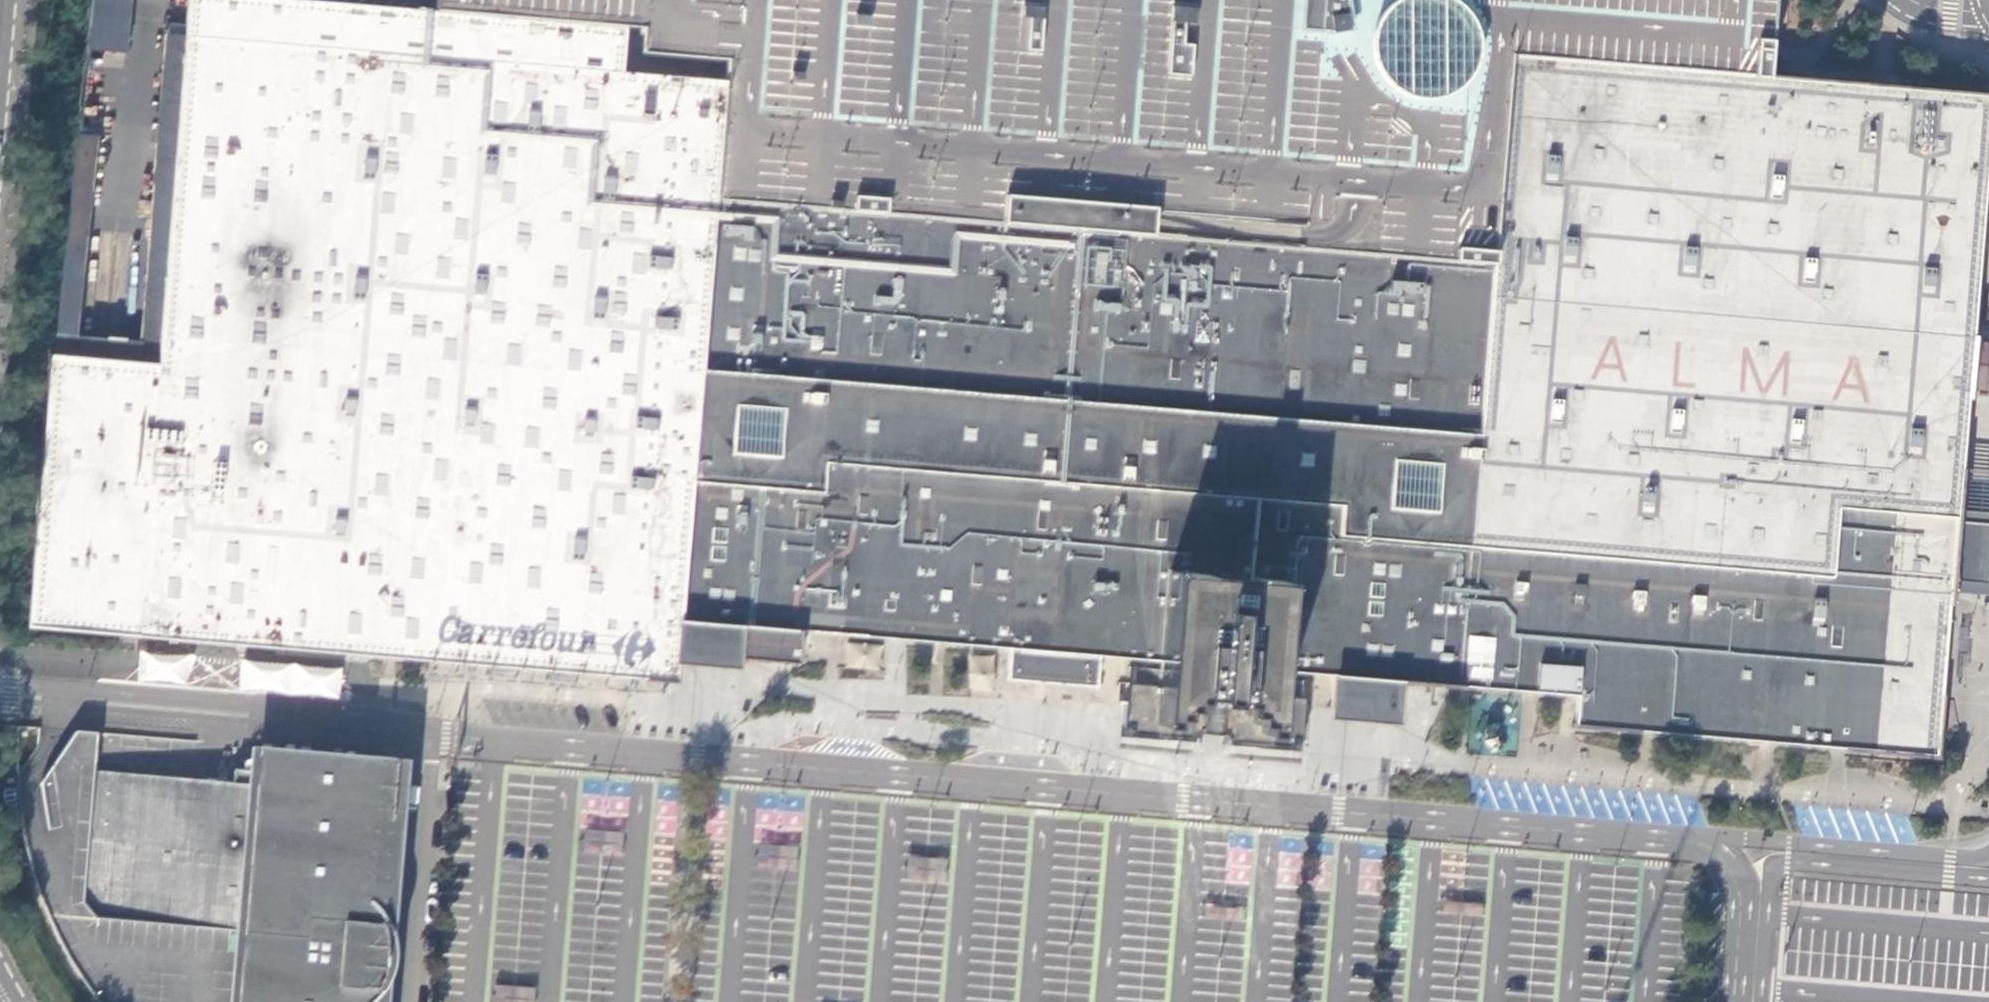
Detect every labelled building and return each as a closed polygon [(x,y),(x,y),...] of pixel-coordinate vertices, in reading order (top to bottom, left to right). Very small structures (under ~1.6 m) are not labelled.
[(1011,648),(1009,680),(1052,683),(1099,687),(1101,656),(1115,657),(1121,657),(1128,658),(1163,661),(1161,686),(1129,683),(1125,727),(1130,727),(1130,732),(1134,732),(1133,737),(1196,742),(1196,737),(1202,738),(1202,734),(1213,735),(1227,736),(1226,740),(1232,740),(1232,745),(1294,750),(1295,746),(1299,746),(1300,741),(1304,742),(1307,698),(1308,681),(1277,679),(1278,670),(1308,673),(1338,676),(1335,708),(1344,709),(1363,711),(1385,713),(1398,714),(1400,683),(1456,688),(1466,688),(1465,686),(1485,688),(1579,696),(1577,723),(1574,723),(1574,728),(1634,733),(1642,734),(1642,732),(1695,736),(1785,743),(1846,748),(1846,750),(1941,758),(1946,694),(1943,693),(1948,639),(1951,605),(1953,605),(1954,590),(1955,581),(1955,580),(1981,582),(1988,582),(1988,579),(1988,522),(1983,522),(1960,520),(1964,469),(1964,467),(1962,467),(1962,464),(1963,456),(1964,447),(1965,435),(1968,397),(1971,397),(1972,383),(1973,374),(1974,360),(1975,348),(1976,335),(1973,334),(1978,267),(1979,255),(1982,217),(1984,203),(1985,194),(1988,157),(1988,92),(1769,74),(1770,52),(1771,48),(1775,0),(436,0),(435,12),(294,0),(190,0),(187,35),(159,364),(53,356),(30,627),(172,638),(180,639),(647,678),(647,680),(679,683),(681,653),(685,653),(696,654),(716,656),(732,658),(742,659),(747,659),(760,660),(801,663),(804,631),(808,632),(877,637),(1011,648)] [(131,55),(136,0),(99,0),(94,51),(131,55)] [(187,35),(164,33),(138,347),(76,342),(96,141),(78,139),(53,356),(159,364),(187,35)] [(1964,469),(1960,520),(1983,522),(1988,522),(1988,471),(1964,469)] [(1981,582),(1955,580),(1955,581),(1954,590),(1988,593),(1988,582),(1981,582)] [(357,984),(379,964),(381,941),(361,921),(373,781),(238,770),(237,783),(98,772),(101,734),(18,727),(16,738),(16,751),(15,764),(16,777),(17,794),(20,812),(23,828),(27,847),(30,861),(33,873),(47,915),(65,951),(93,995),(99,1001),(355,1001),(357,984)] [(355,1001),(376,1001),(378,994),(385,986),(388,982),(390,979),(391,977),(392,977),(395,968),(397,961),(398,952),(398,945),(395,933),(393,926),(388,917),(382,909),(395,761),(334,755),(272,750),(241,747),(238,770),(373,781),(361,921),(381,941),(379,964),(357,984),(355,1001)] [(534,988),(505,986),(503,1001),(533,1001),(534,988)]
